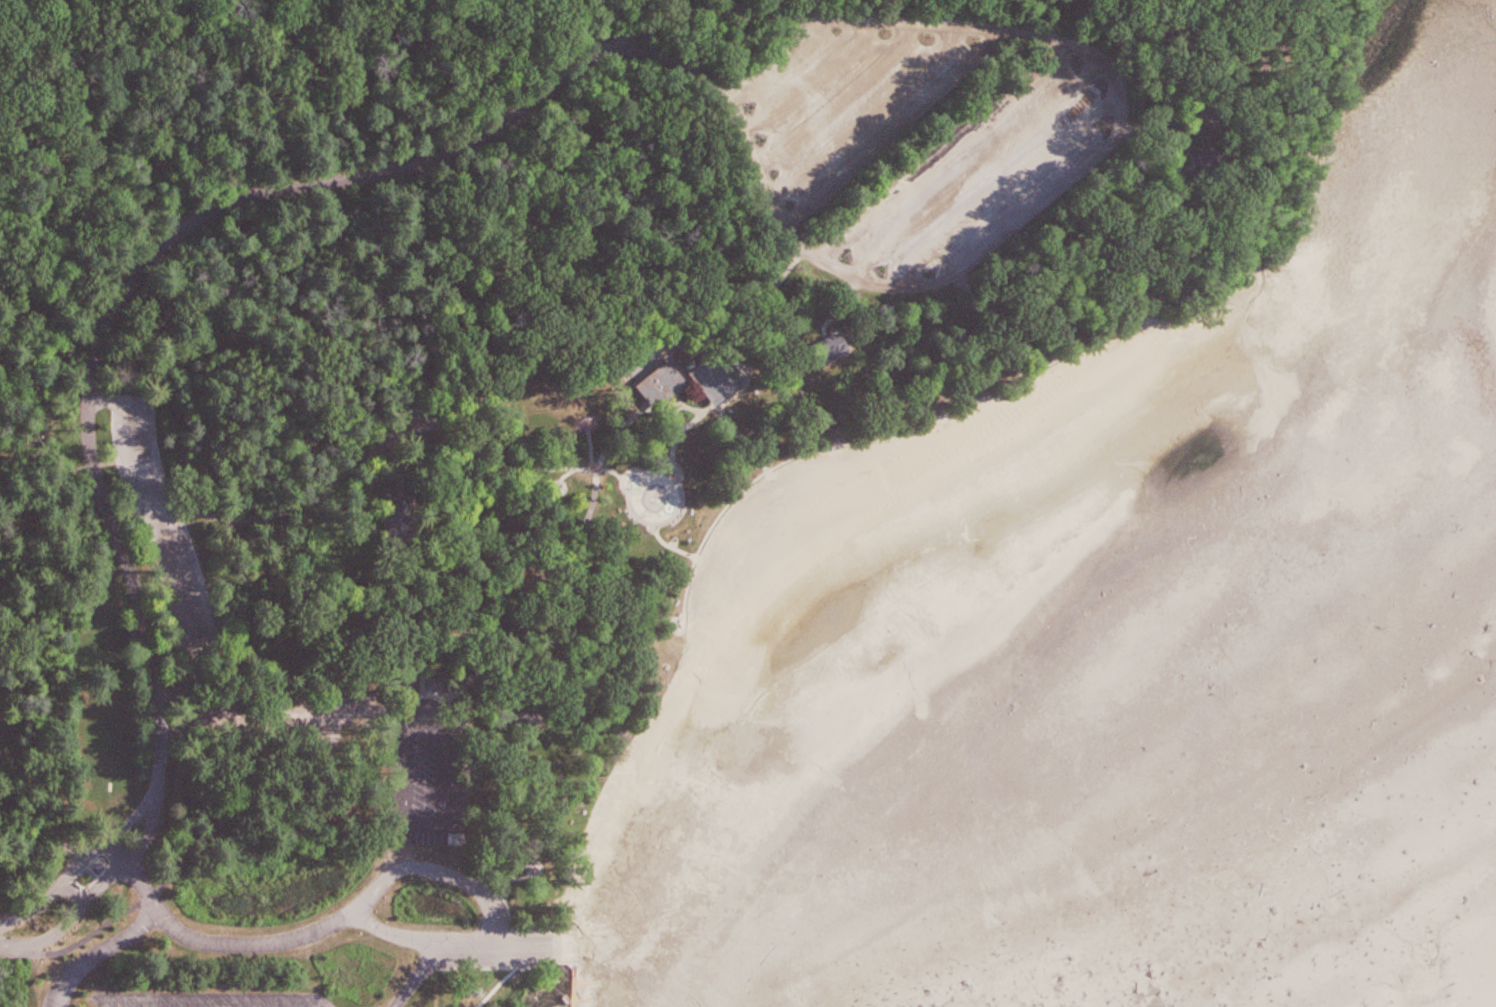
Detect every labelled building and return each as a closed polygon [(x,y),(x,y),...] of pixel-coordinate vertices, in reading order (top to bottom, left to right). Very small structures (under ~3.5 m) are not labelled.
[(824,364),(855,353),(847,333),(817,344),(824,364)] [(725,356),(753,398),(726,417),(698,373),(725,356)] [(669,358),(690,383),(665,406),(642,386),(669,358)]
